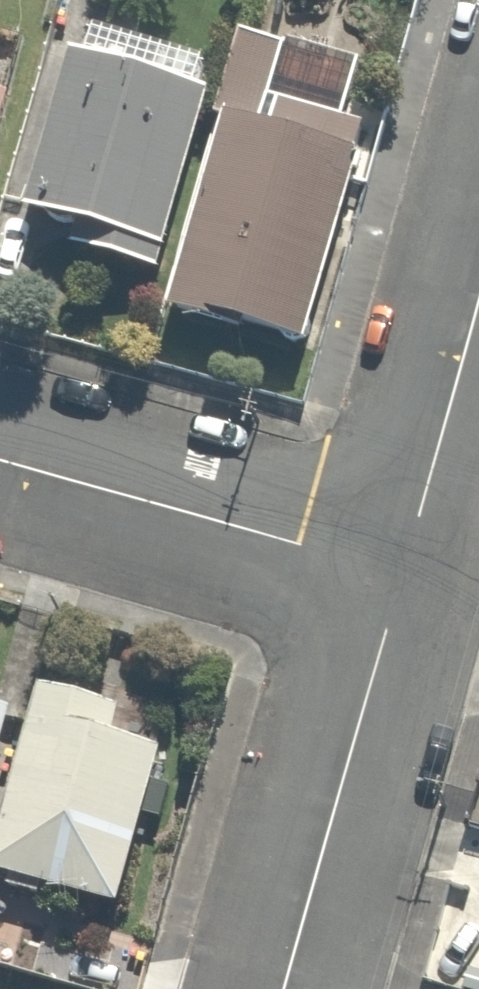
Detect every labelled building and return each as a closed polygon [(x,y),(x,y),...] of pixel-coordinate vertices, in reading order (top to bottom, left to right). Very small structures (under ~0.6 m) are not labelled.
[(300,44),(245,30),(168,316),(316,356),(377,127),(284,102),(300,44)] [(156,281),(211,85),(73,46),(18,242),(156,281)] [(19,105),(0,100),(0,168),(19,105)] [(0,680),(0,750),(15,684),(0,680)] [(37,683),(0,837),(0,884),(118,913),(158,747),(114,737),(122,704),(37,683)] [(30,930),(16,988),(111,988),(120,951),(30,930)]
